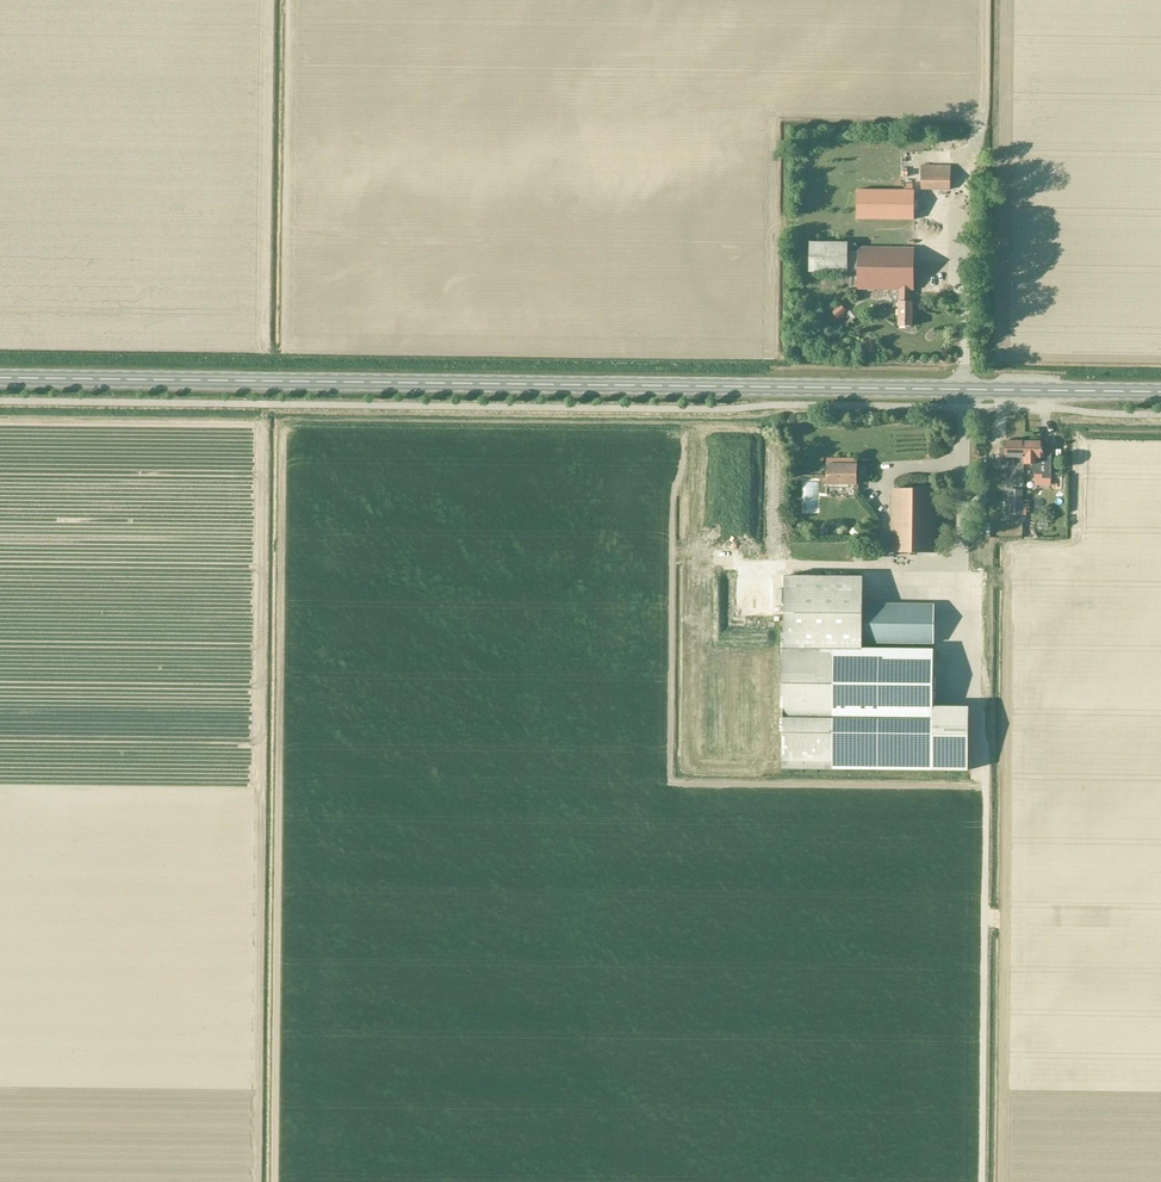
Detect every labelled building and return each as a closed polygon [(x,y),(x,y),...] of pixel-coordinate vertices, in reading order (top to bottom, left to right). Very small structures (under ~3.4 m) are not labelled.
[(950,191),(951,166),(921,166),(920,191),(950,191)] [(914,191),(913,191),(913,184),(904,184),(904,191),(857,191),(857,220),(914,220),(914,191)] [(915,235),(916,265),(928,265),(928,235),(915,235)] [(848,243),(811,243),(810,273),(847,273),(847,272),(858,272),(858,290),(899,290),(899,302),(910,302),(911,290),(913,290),(913,249),(858,248),(858,252),(848,251),(848,243)] [(913,302),(910,302),(899,302),(899,326),(913,327),(913,302)] [(1006,449),(1000,449),(1000,464),(1006,464),(1006,466),(1024,466),(1024,464),(1024,442),(1006,442),(1006,449)] [(1042,442),(1024,442),(1024,464),(1033,464),(1033,470),(1034,470),(1034,475),(1042,475),(1042,479),(1051,479),(1051,455),(1046,455),(1046,449),(1042,449),(1042,442)] [(867,465),(857,465),(857,459),(827,459),(826,485),(857,485),(857,483),(867,483),(867,465)] [(816,511),(815,484),(803,484),(804,511),(816,511)] [(934,553),(935,490),(892,490),(891,552),(934,553)] [(1022,515),(1023,490),(1008,490),(1007,515),(1022,515)] [(862,646),(863,604),(863,577),(785,576),(783,769),(932,771),(934,647),(862,646)] [(934,605),(863,604),(862,646),(934,647),(934,605)]
